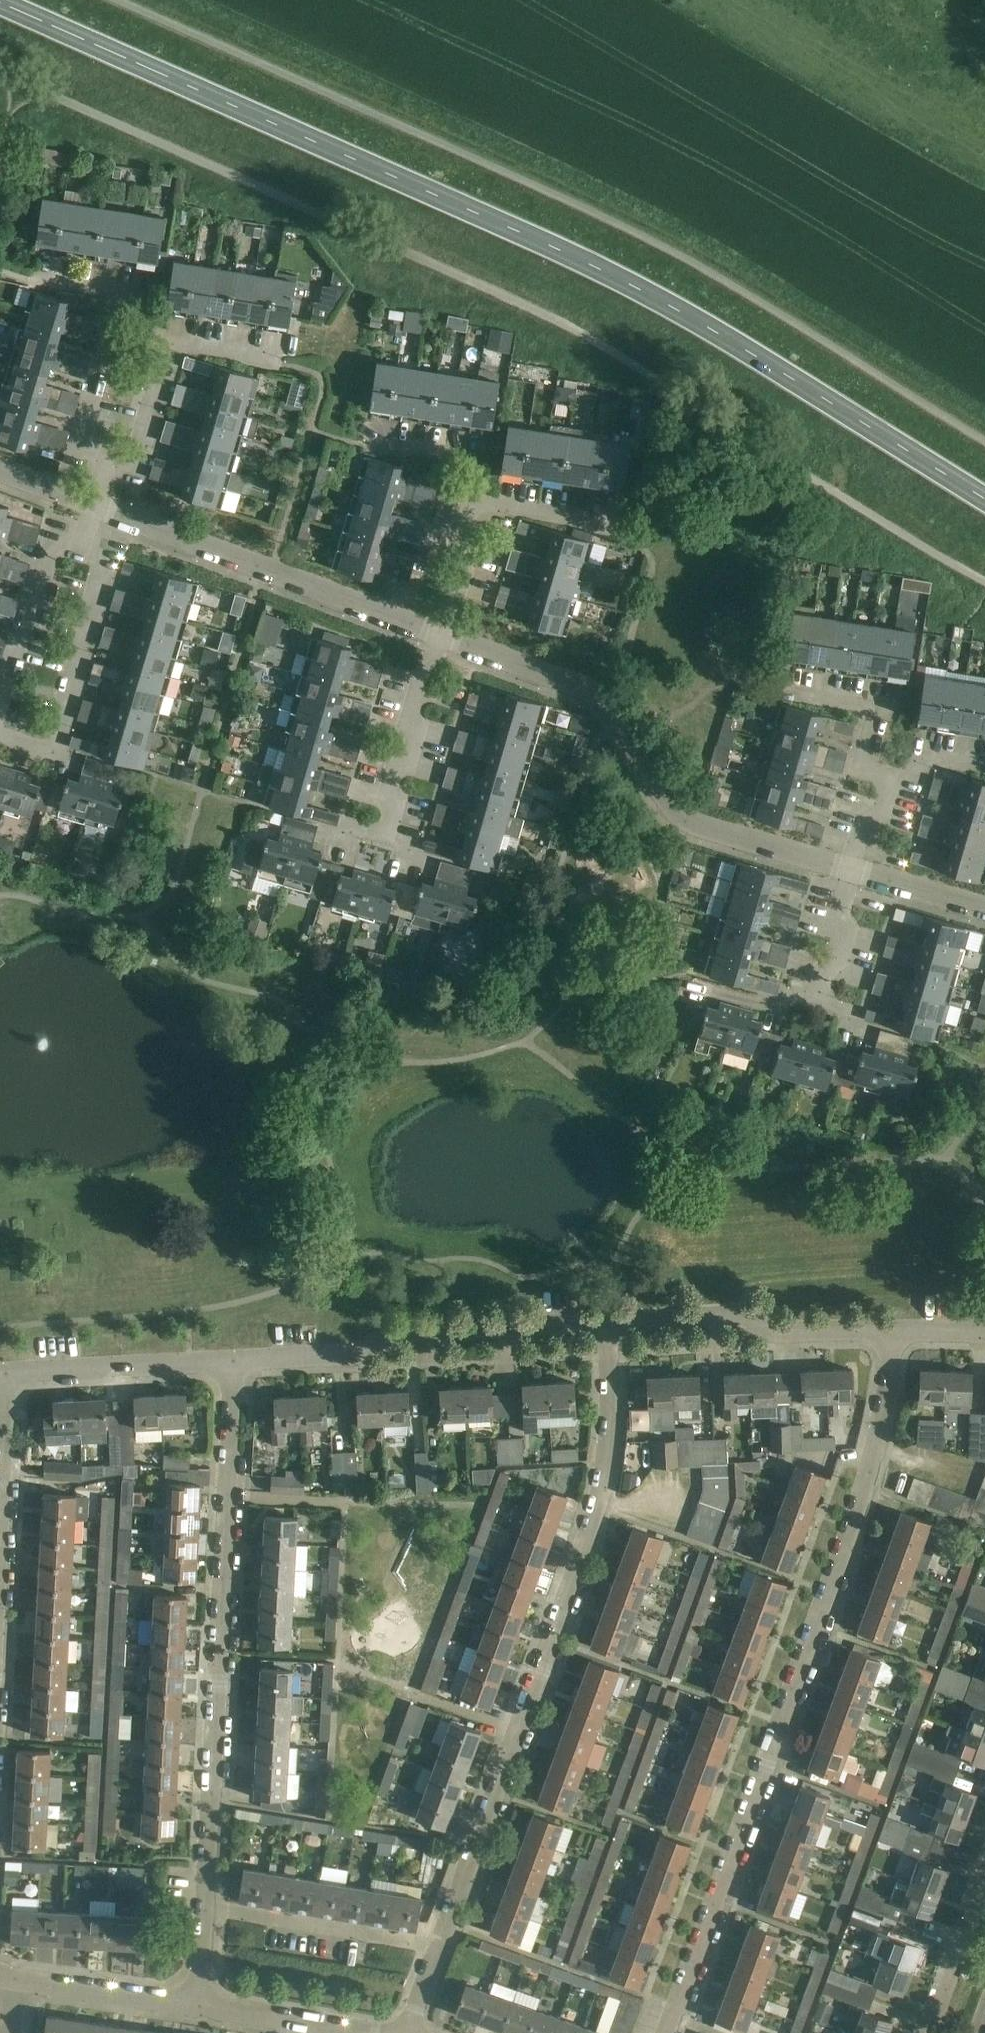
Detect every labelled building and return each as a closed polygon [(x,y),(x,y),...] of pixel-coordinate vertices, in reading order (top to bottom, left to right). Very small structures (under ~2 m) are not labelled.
[(70,163),(71,149),(42,147),(41,161),(70,163)] [(43,251),(55,253),(64,200),(43,197),(36,242),(44,244),(43,251)] [(76,249),(84,204),(64,200),(55,253),(67,255),(68,248),(76,249)] [(95,260),(104,207),(84,204),(76,249),(84,250),(83,258),(95,260)] [(117,255),(124,210),(104,207),(95,260),(107,262),(109,254),(117,255)] [(136,266),(145,213),(124,210),(117,255),(125,257),(124,264),(136,266)] [(165,216),(145,213),(136,266),(148,268),(149,261),(158,262),(165,216)] [(187,316),(196,264),(174,260),(167,305),(176,307),(174,314),(187,316)] [(208,312),(215,267),(196,264),(187,316),(199,318),(200,311),(208,312)] [(236,270),(215,267),(208,312),(216,313),(215,321),(228,323),(236,270)] [(248,318),(256,274),(236,270),(228,323),(239,325),(240,317),(248,318)] [(276,277),(256,274),(248,318),(256,320),(255,327),(267,329),(276,277)] [(296,280),(276,277),(267,329),(279,331),(280,324),(289,325),(296,280)] [(26,309),(81,325),(84,315),(67,310),(70,302),(20,286),(15,303),(26,307),(26,309)] [(81,325),(26,309),(20,328),(58,339),(61,331),(78,336),(81,325)] [(390,309),(388,318),(394,319),(401,320),(404,321),(405,312),(390,309)] [(422,330),(426,313),(407,309),(404,326),(422,330)] [(454,328),(464,331),(468,319),(450,313),(444,332),(452,334),(454,328)] [(390,323),(388,334),(402,336),(403,330),(404,325),(400,325),(393,323),(390,323)] [(487,348),(510,352),(514,331),(490,327),(487,348)] [(58,339),(20,328),(15,345),(89,367),(91,358),(56,347),(58,339)] [(89,367),(15,345),(9,364),(48,375),(50,368),(85,378),(89,367)] [(389,418),(398,365),(377,361),(370,407),(379,409),(377,416),(389,418)] [(9,364),(2,362),(0,363),(0,374),(6,376),(4,383),(59,399),(62,389),(45,384),(48,375),(9,364)] [(215,386),(253,398),(259,378),(204,362),(201,372),(218,377),(215,386)] [(411,414),(418,368),(398,365),(389,418),(402,420),(403,412),(411,414)] [(430,424),(439,371),(418,368),(411,414),(419,415),(418,422),(430,424)] [(443,419),(451,420),(459,374),(439,371),(430,424),(442,426),(443,419)] [(471,431),(479,378),(459,374),(451,420),(459,421),(458,429),(471,431)] [(499,381),(479,378),(471,431),(482,433),(483,425),(492,426),(499,381)] [(4,383),(0,395),(0,402),(37,412),(39,404),(56,409),(59,399),(4,383)] [(253,398),(215,386),(213,394),(196,389),(193,399),(248,416),(253,398)] [(288,396),(286,405),(302,409),(303,407),(304,401),(288,396)] [(254,437),(260,419),(248,416),(193,399),(190,409),(207,414),(204,422),(243,434),(254,437)] [(0,402),(0,422),(48,436),(51,426),(34,421),(37,412),(0,402)] [(243,434),(204,422),(202,430),(167,420),(164,430),(237,452),(243,434)] [(0,422),(0,443),(26,450),(28,441),(45,446),(48,436),(0,422)] [(549,485),(561,487),(570,428),(551,424),(550,432),(549,431),(542,476),(550,477),(549,485)] [(509,479),(521,480),(529,428),(509,425),(501,470),(510,471),(509,479)] [(534,475),(542,476),(549,431),(529,428),(521,480),(533,482),(534,475)] [(583,482),(591,431),(570,428),(561,487),(573,489),(574,481),(583,482)] [(237,452),(164,430),(161,440),(196,451),(193,459),(232,471),(237,452)] [(601,493),(609,441),(590,438),(591,431),(583,482),(591,484),(589,491),(601,493)] [(631,444),(609,441),(601,493),(614,495),(615,488),(623,489),(631,444)] [(365,456),(358,476),(414,492),(418,480),(401,476),(403,467),(365,456)] [(232,471),(193,459),(191,467),(174,462),(171,472),(226,489),(232,471)] [(226,489),(171,472),(168,483),(185,488),(182,497),(221,508),(226,489)] [(358,476),(353,494),(392,505),(395,496),(412,501),(414,492),(358,476)] [(347,512),(404,529),(407,517),(390,513),(392,505),(353,494),(347,512)] [(38,537),(41,526),(6,515),(9,507),(0,504),(0,526),(38,537)] [(401,538),(404,529),(347,512),(341,531),(381,543),(384,533),(401,538)] [(552,541),(549,549),(588,561),(593,542),(519,520),(516,531),(552,541)] [(38,537),(0,526),(0,536),(35,546),(38,537)] [(379,549),(381,543),(341,531),(336,549),(412,571),(415,560),(379,549)] [(409,580),(412,571),(336,549),(331,566),(371,579),(374,570),(409,580)] [(582,580),(588,561),(549,549),(547,558),(530,553),(527,564),(582,580)] [(9,568),(12,557),(0,554),(0,566),(9,568)] [(154,591),(192,603),(198,583),(125,561),(121,572),(157,583),(154,591)] [(539,587),(577,597),(582,580),(527,564),(524,573),(541,578),(539,587)] [(9,568),(0,566),(0,576),(6,578),(9,568)] [(899,613),(924,615),(927,578),(902,576),(899,613)] [(577,598),(577,597),(539,587),(536,595),(519,590),(516,600),(572,616),(572,615),(583,618),(588,601),(577,598)] [(187,621),(192,603),(154,591),(152,599),(135,594),(132,604),(187,621)] [(566,635),(572,616),(516,600),(513,610),(530,615),(528,624),(566,635)] [(182,639),(187,621),(132,604),(129,614),(146,619),(143,627),(182,639)] [(793,665),(806,667),(814,615),(793,611),(786,656),(795,658),(793,665)] [(819,662),(827,663),(834,618),(814,615),(806,667),(818,669),(819,662)] [(846,674),(854,621),(834,618),(827,663),(835,664),(834,672),(846,674)] [(867,669),(874,624),(854,621),(846,674),(858,676),(859,668),(867,669)] [(886,680),(894,628),(874,624),(867,669),(875,671),(874,678),(886,680)] [(176,658),(182,639),(143,627),(141,636),(124,631),(121,641),(176,658)] [(915,631),(894,628),(886,680),(898,682),(899,674),(908,676),(915,631)] [(223,631),(218,650),(231,653),(231,652),(232,649),(236,635),(223,631)] [(5,647),(8,636),(0,634),(0,645),(5,647)] [(312,637),(307,656),(381,677),(384,667),(348,657),(351,648),(312,637)] [(171,675),(176,658),(121,641),(118,651),(135,656),(133,664),(171,675)] [(257,641),(255,651),(264,654),(267,644),(257,641)] [(205,649),(200,663),(214,667),(219,653),(205,649)] [(291,671),(302,674),(340,685),(342,677),(378,687),(381,677),(307,656),(296,653),(291,671)] [(171,675),(133,664),(130,673),(95,662),(91,673),(165,695),(171,675)] [(250,664),(246,677),(259,681),(262,670),(260,667),(250,664)] [(950,724),(958,726),(967,673),(947,670),(937,730),(949,732),(950,724)] [(124,693),(122,701),(160,713),(165,695),(91,673),(89,683),(124,693)] [(967,673),(958,726),(966,727),(965,734),(977,736),(984,689),(984,676),(967,673)] [(302,674),(296,692),(352,708),(355,698),(338,693),(340,685),(302,674)] [(937,730),(945,678),(925,675),(917,719),(926,720),(925,728),(937,730)] [(195,683),(191,697),(202,700),(206,686),(195,683)] [(281,707),(330,721),(332,714),(349,719),(352,708),(296,692),(295,696),(285,693),(281,707)] [(470,692),(468,700),(541,723),(546,704),(508,693),(505,702),(470,692)] [(535,742),(541,723),(468,700),(464,712),(499,722),(497,730),(535,742)] [(102,704),(99,714),(154,731),(160,713),(122,701),(119,709),(102,704)] [(776,722),(814,733),(817,725),(834,730),(837,719),(781,703),(776,722)] [(204,705),(201,718),(213,721),(217,709),(204,705)] [(330,721),(281,707),(276,723),(287,726),(286,729),(360,752),(363,741),(327,730),(330,721)] [(111,737),(149,749),(154,731),(99,714),(96,725),(113,730),(111,737)] [(725,717),(722,727),(730,730),(733,719),(725,717)] [(764,739),(826,757),(829,747),(812,742),(814,733),(776,722),(771,737),(765,735),(764,739)] [(360,752),(286,729),(280,747),(319,758),(321,751),(357,761),(360,752)] [(475,743),(530,760),(535,742),(497,730),(494,739),(478,734),(475,743)] [(578,734),(576,741),(586,745),(588,737),(578,734)] [(143,768),(149,749),(111,737),(108,746),(91,741),(88,752),(143,768)] [(765,759),(804,770),(806,762),(823,767),(826,757),(764,739),(763,742),(769,744),(765,759)] [(194,743),(190,754),(200,757),(203,746),(194,743)] [(486,767),(525,778),(530,760),(475,743),(472,754),(489,759),(486,767)] [(319,758),(280,747),(280,749),(268,745),(263,762),(349,788),(352,777),(316,767),(319,758)] [(801,779),(804,770),(765,759),(760,778),(834,799),(837,789),(801,779)] [(263,762),(258,781),(269,785),(308,796),(310,788),(346,798),(349,788),(263,762)] [(107,763),(104,774),(115,777),(119,766),(107,763)] [(16,770),(0,765),(0,805),(5,806),(16,770)] [(519,798),(525,778),(486,767),(484,776),(467,771),(464,780),(519,798)] [(46,811),(54,781),(41,777),(40,783),(30,780),(32,775),(16,770),(5,806),(32,814),(34,807),(46,811)] [(87,816),(88,816),(98,779),(81,774),(79,781),(68,778),(67,783),(65,782),(65,784),(54,781),(46,811),(85,823),(87,816)] [(714,775),(712,783),(722,785),(724,778),(714,775)] [(984,803),(984,782),(972,778),(969,787),(934,776),(931,787),(984,803)] [(831,809),(834,799),(760,778),(754,796),(793,807),(795,799),(831,809)] [(114,783),(98,779),(88,816),(113,824),(119,803),(121,804),(122,799),(121,799),(122,794),(111,791),(114,783)] [(475,805),(514,816),(519,798),(464,780),(461,791),(478,796),(475,805)] [(706,782),(704,788),(717,791),(718,786),(706,782)] [(306,804),(308,796),(269,785),(264,804),(319,820),(323,809),(306,804)] [(984,823),(984,803),(931,787),(928,797),(963,807),(961,816),(984,823)] [(704,788),(700,801),(718,806),(722,793),(717,791),(704,788)] [(791,815),(793,807),(754,796),(749,815),(804,831),(808,820),(791,815)] [(508,835),(514,816),(475,805),(473,813),(438,802),(435,813),(508,835)] [(465,842),(503,853),(508,835),(435,813),(432,823),(467,833),(465,842)] [(297,818),(286,815),(282,827),(294,830),(297,818)] [(961,816),(958,824),(942,819),(939,829),(984,843),(984,823),(961,816)] [(984,863),(984,843),(939,829),(936,839),(953,844),(950,853),(984,863)] [(241,871),(283,883),(296,837),(281,832),(279,840),(268,836),(266,842),(251,837),(241,871)] [(321,900),(331,863),(321,860),(322,858),(320,857),(322,852),(311,849),(313,842),(296,837),(283,883),(310,891),(308,896),(321,900)] [(498,872),(503,853),(465,842),(462,850),(427,839),(424,850),(442,855),(498,872)] [(680,868),(683,856),(672,853),(668,865),(680,868)] [(984,877),(984,863),(950,853),(948,861),(931,856),(928,867),(983,883),(984,877)] [(736,861),(730,880),(769,891),(771,883),(807,893),(810,882),(736,861)] [(321,900),(360,911),(370,874),(354,869),(353,874),(343,872),(345,866),(331,863),(321,900)] [(459,878),(470,881),(474,869),(462,866),(459,878)] [(401,915),(409,885),(396,881),(395,887),(385,884),(387,879),(370,874),(360,911),(387,919),(389,911),(401,915)] [(420,889),(409,885),(401,915),(414,919),(413,921),(439,929),(452,882),(436,877),(434,885),(423,881),(421,887),(420,886),(420,889)] [(769,891),(730,880),(725,899),(780,914),(783,904),(767,899),(769,891)] [(466,894),(469,887),(452,882),(439,929),(466,936),(475,907),(476,907),(477,903),(476,902),(477,897),(466,894)] [(780,914),(725,899),(720,917),(758,928),(761,920),(778,925),(780,914)] [(926,936),(965,947),(970,928),(896,907),(893,918),(928,928),(926,936)] [(252,917),(247,933),(263,938),(268,922),(252,917)] [(758,928),(720,917),(714,936),(770,951),(773,941),(756,936),(758,928)] [(770,951),(714,936),(709,954),(747,965),(750,957),(767,962),(770,951)] [(959,966),(965,947),(926,936),(924,945),(907,940),(904,950),(959,966)] [(954,984),(959,966),(904,950),(900,960),(917,966),(915,974),(954,984)] [(747,965),(709,954),(703,973),(759,989),(762,978),(745,973),(747,965)] [(335,956),(328,966),(338,972),(344,962),(335,956)] [(949,1003),(954,984),(915,974),(913,982),(896,977),(893,987),(949,1003)] [(949,1003),(893,987),(890,997),(907,1002),(905,1010),(943,1021),(949,1003)] [(724,1048),(736,1006),(720,1001),(718,1008),(707,1005),(707,1007),(695,1004),(690,1022),(701,1025),(695,1049),(707,1052),(710,1044),(724,1048)] [(762,1061),(771,1032),(761,1028),(761,1027),(760,1026),(761,1021),(751,1018),(753,1011),(736,1006),(724,1048),(724,1050),(762,1061)] [(943,1021),(905,1010),(902,1018),(885,1013),(882,1024),(938,1041),(943,1021)] [(799,1080),(810,1043),(794,1038),(792,1043),(782,1041),(784,1035),(771,1032),(762,1061),(774,1065),(772,1072),(799,1080)] [(913,1038),(902,1035),(898,1046),(910,1050),(913,1038)] [(826,1047),(810,1043),(799,1080),(826,1088),(828,1080),(840,1084),(849,1054),(836,1050),(834,1055),(825,1053),(826,1047)] [(892,1051),(875,1046),(873,1053),(862,1050),(861,1056),(860,1055),(859,1057),(849,1054),(840,1084),(853,1088),(855,1081),(865,1083),(864,1088),(880,1092),(892,1051)] [(908,1056),(892,1051),(880,1092),(895,1097),(896,1093),(908,1096),(914,1076),(915,1076),(916,1072),(915,1072),(917,1066),(906,1063),(908,1056)] [(838,1090),(837,1095),(850,1099),(853,1088),(840,1084),(838,1090)] [(826,1370),(827,1401),(828,1401),(828,1414),(838,1414),(838,1400),(853,1400),(852,1369),(826,1370)] [(945,1402),(946,1371),(920,1369),(919,1400),(945,1402)] [(802,1402),(827,1401),(826,1370),(801,1371),(802,1402)] [(946,1371),(945,1402),(944,1410),(969,1411),(971,1372),(946,1371)] [(750,1373),(751,1404),(752,1417),(777,1416),(776,1401),(775,1372),(750,1373)] [(737,1404),(751,1404),(750,1373),(724,1374),(725,1405),(724,1405),(724,1419),(737,1418),(737,1404)] [(698,1375),(673,1376),(674,1407),(699,1406),(698,1375)] [(674,1407),(673,1376),(647,1377),(648,1392),(643,1392),(643,1417),(674,1417),(674,1407)] [(548,1383),(549,1414),(575,1412),(573,1381),(548,1383)] [(549,1414),(548,1383),(523,1384),(525,1431),(537,1431),(536,1415),(549,1414)] [(465,1387),(467,1418),(492,1417),(491,1386),(465,1387)] [(442,1419),(467,1418),(465,1387),(440,1389),(442,1419)] [(408,1390),(383,1391),(385,1435),(411,1433),(408,1390)] [(385,1435),(383,1391),(357,1392),(359,1424),(384,1422),(385,1435)] [(520,1391),(494,1392),(494,1415),(520,1415),(520,1391)] [(186,1393),(160,1394),(162,1425),(187,1424),(186,1393)] [(137,1427),(162,1425),(160,1394),(135,1396),(137,1427)] [(300,1396),(303,1442),(313,1442),(312,1426),(327,1425),(326,1394),(300,1396)] [(301,1442),(303,1442),(300,1396),(275,1397),(275,1413),(271,1413),(273,1443),(283,1443),(283,1427),(300,1427),(301,1442)] [(105,1397),(79,1399),(81,1430),(106,1428),(105,1397)] [(81,1430),(79,1399),(54,1400),(55,1415),(45,1416),(46,1432),(81,1430)] [(790,1401),(776,1401),(777,1416),(777,1425),(790,1425),(790,1401)] [(980,1461),(982,1413),(972,1412),(968,1458),(980,1461)] [(772,1451),(791,1450),(790,1425),(777,1425),(771,1426),(772,1451)] [(790,1425),(791,1450),(835,1449),(835,1437),(802,1438),(801,1425),(790,1425)] [(944,1427),(938,1426),(918,1425),(916,1445),(942,1452),(944,1427)] [(134,1437),(122,1438),(124,1464),(135,1463),(134,1437)] [(509,1438),(510,1464),(523,1464),(521,1437),(509,1438)] [(713,1438),(714,1464),(727,1463),(726,1437),(713,1438)] [(122,1438),(110,1439),(112,1464),(124,1464),(122,1438)] [(510,1464),(509,1438),(498,1439),(499,1465),(510,1464)] [(690,1439),(690,1445),(702,1445),(703,1464),(714,1464),(713,1438),(690,1439)] [(678,1439),(665,1440),(667,1465),(679,1465),(678,1439)] [(691,1465),(690,1445),(690,1439),(678,1439),(679,1465),(691,1465)] [(655,1466),(667,1465),(665,1440),(654,1440),(655,1466)] [(702,1445),(690,1445),(691,1465),(703,1465),(703,1464),(702,1445)] [(578,1448),(551,1450),(552,1461),(578,1460),(578,1448)] [(346,1487),(345,1452),(333,1453),(335,1487),(346,1487)] [(345,1452),(346,1487),(357,1486),(356,1452),(345,1452)] [(418,1492),(430,1492),(428,1460),(427,1452),(416,1452),(418,1492)] [(165,1454),(164,1466),(190,1467),(191,1455),(165,1454)] [(428,1460),(430,1492),(441,1491),(440,1459),(428,1460)] [(735,1471),(745,1470),(761,1469),(760,1460),(735,1462),(735,1471)] [(714,1464),(703,1464),(703,1465),(703,1477),(728,1475),(727,1463),(714,1464)] [(796,1465),(787,1489),(816,1500),(825,1476),(796,1465)] [(83,1468),(57,1466),(45,1466),(44,1478),(82,1480),(83,1468)] [(168,1506),(200,1508),(201,1483),(189,1483),(190,1467),(164,1466),(163,1482),(169,1483),(168,1506)] [(745,1470),(735,1471),(737,1495),(746,1495),(745,1470)] [(500,1471),(491,1495),(501,1498),(509,1475),(500,1471)] [(272,1475),(271,1491),(305,1493),(305,1477),(272,1475)] [(703,1477),(704,1489),(729,1493),(728,1475),(703,1477)] [(906,1497),(916,1500),(923,1480),(914,1476),(906,1497)] [(121,1504),(133,1504),(134,1480),(122,1479),(121,1504)] [(928,1505),(936,1484),(923,1480),(916,1500),(928,1505)] [(937,1508),(945,1487),(936,1484),(928,1505),(937,1508)] [(537,1485),(529,1509),(558,1519),(567,1495),(537,1485)] [(975,1499),(968,1519),(984,1525),(984,1488),(980,1486),(975,1499)] [(948,1512),(955,1491),(945,1487),(937,1508),(948,1512)] [(729,1498),(729,1493),(704,1489),(700,1502),(724,1511),(729,1498)] [(816,1500),(787,1489),(779,1512),(808,1523),(816,1500)] [(957,1516),(965,1495),(955,1491),(948,1512),(957,1516)] [(44,1493),(43,1518),(75,1519),(76,1495),(44,1493)] [(491,1495),(483,1518),(492,1522),(501,1498),(491,1495)] [(968,1519),(975,1499),(965,1495),(957,1516),(968,1519)] [(727,1520),(737,1523),(746,1500),(736,1496),(727,1520)] [(101,1521),(114,1521),(115,1497),(103,1497),(101,1521)] [(721,1521),(724,1511),(700,1502),(696,1512),(721,1521)] [(133,1504),(121,1504),(119,1526),(119,1528),(132,1528),(133,1504)] [(200,1508),(168,1506),(166,1530),(199,1532),(200,1508)] [(558,1519),(529,1509),(520,1532),(549,1543),(558,1519)] [(696,1512),(692,1522),(717,1531),(721,1521),(696,1512)] [(808,1523),(779,1512),(770,1535),(799,1546),(808,1523)] [(901,1512),(892,1536),(921,1546),(929,1522),(901,1512)] [(266,1515),(264,1541),(296,1543),(298,1517),(266,1515)] [(75,1519),(43,1518),(42,1542),(74,1543),(75,1519)] [(483,1518),(474,1542),(483,1545),(492,1522),(483,1518)] [(340,1537),(341,1520),(331,1520),(331,1536),(340,1537)] [(737,1523),(727,1520),(718,1547),(727,1550),(728,1547),(729,1547),(737,1523)] [(114,1521),(101,1521),(100,1545),(112,1545),(114,1521)] [(712,1544),(717,1531),(692,1522),(688,1535),(712,1544)] [(633,1527),(625,1551),(654,1562),(663,1538),(633,1527)] [(132,1528),(119,1528),(118,1551),(130,1552),(132,1528)] [(197,1556),(199,1532),(166,1530),(165,1554),(197,1556)] [(549,1543),(520,1532),(512,1555),(541,1566),(549,1543)] [(791,1570),(799,1546),(770,1535),(761,1559),(791,1570)] [(921,1546),(892,1536),(884,1559),(912,1569),(921,1546)] [(963,1562),(972,1565),(981,1541),(972,1538),(963,1562)] [(296,1543),(264,1541),(263,1567),(295,1569),(296,1543)] [(74,1543),(42,1542),(40,1565),(72,1567),(74,1543)] [(474,1542),(466,1565),(475,1568),(483,1545),(474,1542)] [(112,1545),(100,1545),(99,1568),(111,1569),(112,1545)] [(130,1552),(118,1551),(116,1582),(141,1584),(142,1569),(129,1568),(130,1552)] [(625,1551),(616,1574),(645,1585),(654,1562),(625,1551)] [(699,1551),(691,1575),(700,1578),(709,1554),(699,1551)] [(196,1580),(197,1556),(165,1554),(164,1579),(196,1580)] [(328,1571),(338,1571),(339,1555),(329,1554),(328,1571)] [(541,1566),(512,1555),(503,1578),(532,1589),(541,1566)] [(714,1557),(706,1580),(715,1583),(724,1560),(714,1557)] [(884,1559),(875,1582),(904,1593),(912,1569),(884,1559)] [(954,1585),(964,1588),(972,1565),(963,1562),(954,1585)] [(72,1567),(40,1565),(39,1589),(71,1591),(72,1567)] [(293,1594),(295,1569),(263,1567),(261,1592),(293,1594)] [(111,1569),(99,1568),(97,1592),(110,1593),(111,1569)] [(337,1588),(338,1571),(328,1571),(328,1588),(337,1588)] [(748,1595),(777,1607),(786,1583),(757,1572),(748,1595)] [(645,1585),(616,1574),(608,1597),(637,1608),(645,1585)] [(692,1602),(700,1578),(691,1575),(682,1598),(692,1602)] [(532,1589),(503,1578),(495,1602),(524,1612),(532,1589)] [(706,1580),(697,1604),(707,1608),(715,1583),(706,1580)] [(904,1593),(875,1582),(867,1606),(895,1616),(904,1593)] [(945,1608),(955,1612),(964,1588),(954,1585),(945,1608)] [(116,1588),(115,1617),(127,1618),(128,1589),(116,1588)] [(71,1591),(39,1589),(38,1613),(70,1615),(71,1591)] [(984,1609),(984,1596),(970,1590),(966,1602),(984,1609)] [(110,1593),(97,1592),(96,1616),(108,1617),(110,1593)] [(292,1619),(293,1594),(261,1592),(260,1618),(292,1619)] [(155,1594),(154,1619),(186,1621),(187,1596),(155,1594)] [(768,1630),(777,1607),(748,1595),(739,1620),(768,1630)] [(637,1608),(608,1597),(599,1621),(628,1631),(637,1608)] [(683,1625),(692,1602),(682,1598),(674,1622),(683,1625)] [(524,1612),(495,1602),(486,1625),(515,1636),(524,1612)] [(966,1602),(962,1612),(984,1621),(984,1609),(966,1602)] [(697,1604),(689,1627),(698,1631),(707,1608),(697,1604)] [(326,1621),(336,1622),(337,1606),(327,1605),(326,1621)] [(886,1640),(895,1616),(867,1606),(858,1630),(886,1640)] [(937,1631),(946,1635),(955,1612),(945,1608),(937,1631)] [(70,1615),(38,1613),(37,1637),(69,1639),(70,1615)] [(107,1641),(108,1617),(96,1616),(95,1640),(107,1641)] [(113,1641),(125,1641),(127,1618),(115,1617),(113,1641)] [(292,1619),(260,1618),(259,1644),(291,1646),(292,1619)] [(186,1621),(154,1619),(153,1643),(185,1645),(186,1621)] [(760,1653),(768,1630),(739,1620),(731,1643),(760,1653)] [(335,1640),(336,1622),(326,1621),(325,1639),(335,1640)] [(628,1631),(599,1621),(590,1645),(620,1655),(628,1631)] [(675,1648),(683,1625),(674,1622),(665,1645),(675,1648)] [(515,1636),(486,1625),(478,1648),(507,1659),(515,1636)] [(680,1651),(690,1654),(698,1631),(689,1627),(680,1651)] [(946,1635),(937,1631),(928,1655),(938,1658),(946,1635)] [(440,1635),(432,1658),(441,1661),(449,1638),(440,1635)] [(69,1639),(37,1637),(35,1661),(67,1663),(69,1639)] [(70,1638),(69,1660),(79,1660),(80,1638),(70,1638)] [(94,1664),(106,1665),(107,1641),(95,1640),(94,1664)] [(125,1641),(113,1641),(112,1665),(124,1665),(125,1641)] [(185,1645),(153,1643),(151,1667),(183,1669),(185,1645)] [(760,1653),(731,1643),(722,1666),(751,1677),(760,1653)] [(666,1672),(675,1648),(665,1645),(657,1669),(666,1672)] [(507,1659),(478,1648),(469,1672),(498,1682),(507,1659)] [(851,1649),(842,1673),(871,1684),(880,1660),(851,1649)] [(690,1654),(680,1651),(672,1674),(681,1678),(690,1654)] [(446,1663),(441,1661),(432,1658),(420,1690),(435,1695),(446,1663)] [(590,1659),(581,1683),(610,1694),(619,1670),(590,1659)] [(67,1663),(35,1661),(34,1685),(66,1687),(67,1663)] [(322,1697),(332,1698),(334,1663),(324,1662),(322,1697)] [(92,1688),(105,1689),(106,1665),(94,1664),(92,1688)] [(111,1689),(123,1689),(124,1665),(112,1665),(111,1689)] [(751,1677),(722,1666),(714,1690),(743,1701),(751,1677)] [(938,1677),(963,1686),(967,1675),(942,1666),(938,1677)] [(183,1669),(151,1667),(150,1691),(182,1693),(183,1669)] [(260,1694),(292,1695),(293,1669),(262,1667),(260,1694)] [(913,1699),(922,1702),(931,1678),(930,1678),(933,1671),(924,1667),(913,1699)] [(498,1682),(469,1672),(460,1696),(490,1706),(498,1682)] [(862,1707),(871,1684),(842,1673),(834,1696),(862,1707)] [(963,1686),(938,1677),(934,1688),(958,1697),(963,1686)] [(652,1682),(643,1706),(653,1710),(662,1686),(652,1682)] [(610,1694),(581,1683),(572,1707),(601,1717),(610,1694)] [(66,1687),(34,1685),(33,1709),(65,1711),(66,1687)] [(92,1688),(91,1712),(103,1713),(105,1689),(92,1688)] [(658,1712),(667,1715),(676,1692),(666,1688),(658,1712)] [(110,1713),(122,1713),(123,1689),(111,1689),(110,1713)] [(182,1693),(150,1691),(149,1715),(181,1716),(182,1693)] [(291,1721),(292,1695),(260,1694),(259,1719),(291,1721)] [(854,1730),(862,1707),(834,1696),(825,1719),(854,1730)] [(330,1723),(332,1698),(322,1697),(320,1722),(330,1723)] [(400,1729),(410,1733),(417,1736),(428,1705),(412,1699),(400,1729)] [(904,1722),(913,1725),(922,1702),(913,1699),(904,1722)] [(709,1703),(700,1727),(729,1738),(738,1714),(709,1703)] [(653,1710),(643,1706),(635,1729),(644,1733),(653,1710)] [(984,1738),(984,1710),(974,1706),(965,1730),(984,1738)] [(601,1717),(572,1707),(564,1730),(593,1740),(601,1717)] [(64,1735),(65,1711),(33,1709),(31,1734),(64,1735)] [(102,1737),(103,1713),(91,1712),(90,1736),(102,1737)] [(659,1739),(667,1715),(658,1712),(650,1735),(659,1739)] [(122,1713),(110,1713),(108,1737),(120,1737),(122,1713)] [(181,1716),(149,1715),(147,1739),(180,1740),(181,1716)] [(257,1745),(289,1746),(291,1721),(259,1719),(257,1745)] [(854,1730),(825,1719),(817,1743),(846,1753),(854,1730)] [(451,1720),(442,1745),(472,1756),(481,1731),(451,1720)] [(329,1740),(330,1723),(320,1722),(320,1739),(329,1740)] [(905,1749),(913,1725),(904,1722),(895,1745),(905,1749)] [(700,1727),(691,1724),(683,1747),(691,1750),(721,1761),(729,1738),(700,1727)] [(965,1730),(949,1724),(946,1734),(951,1736),(946,1750),(984,1765),(984,1738),(965,1730)] [(404,1749),(410,1733),(400,1729),(394,1745),(404,1749)] [(644,1733),(635,1729),(628,1748),(620,1745),(618,1750),(627,1753),(636,1757),(644,1733)] [(593,1740),(564,1730),(555,1753),(584,1764),(593,1740)] [(651,1762),(659,1739),(650,1735),(642,1758),(651,1762)] [(146,1763),(178,1764),(180,1740),(147,1739),(146,1763)] [(910,1753),(934,1762),(938,1751),(914,1742),(910,1753)] [(861,1759),(846,1753),(817,1743),(808,1767),(837,1777),(840,1767),(856,1773),(861,1759)] [(256,1770),(288,1772),(296,1772),(297,1747),(289,1746),(257,1745),(256,1770)] [(463,1780),(472,1756),(442,1745),(433,1769),(463,1780)] [(897,1770),(905,1749),(895,1745),(888,1767),(897,1770)] [(19,1749),(17,1774),(50,1775),(51,1751),(19,1749)] [(712,1784),(721,1761),(691,1750),(683,1774),(712,1784)] [(89,1753),(88,1777),(100,1778),(101,1754),(89,1753)] [(547,1776),(576,1787),(584,1764),(555,1753),(547,1776)] [(636,1757),(627,1753),(618,1776),(628,1779),(636,1757)] [(930,1773),(934,1762),(910,1753),(906,1764),(930,1773)] [(317,1774),(327,1774),(328,1758),(318,1757),(317,1774)] [(642,1758),(633,1782),(642,1785),(651,1762),(642,1758)] [(383,1777),(392,1781),(399,1783),(403,1772),(396,1769),(398,1764),(389,1761),(383,1777)] [(178,1764),(146,1763),(145,1786),(177,1788),(178,1764)] [(885,1803),(897,1770),(888,1767),(880,1788),(861,1781),(857,1792),(885,1803)] [(463,1780),(433,1769),(424,1793),(454,1804),(463,1780)] [(299,1773),(296,1772),(288,1772),(256,1770),(254,1796),(262,1797),(285,1798),(297,1799),(299,1773)] [(50,1775),(17,1774),(16,1797),(48,1799),(50,1775)] [(327,1774),(317,1774),(315,1815),(325,1815),(327,1774)] [(704,1807),(712,1784),(683,1774),(675,1797),(704,1807)] [(576,1787),(547,1776),(538,1800),(567,1811),(576,1787)] [(610,1799),(619,1803),(628,1779),(618,1776),(610,1799)] [(99,1802),(100,1778),(88,1777),(87,1801),(99,1802)] [(392,1781),(383,1777),(377,1794),(386,1797),(392,1781)] [(938,1806),(967,1817),(975,1793),(947,1782),(947,1783),(933,1778),(929,1787),(943,1792),(938,1806)] [(634,1809),(642,1785),(633,1782),(625,1806),(634,1809)] [(177,1788),(145,1786),(144,1810),(176,1812),(177,1788)] [(792,1810),(821,1821),(834,1826),(837,1816),(824,1811),(830,1797),(801,1786),(792,1810)] [(454,1804),(424,1793),(415,1818),(445,1828),(454,1804)] [(48,1799),(16,1797),(15,1821),(47,1823),(48,1799)] [(262,1797),(261,1807),(285,1811),(285,1798),(262,1797)] [(704,1807),(675,1797),(666,1821),(695,1831),(704,1807)] [(619,1803),(610,1799),(601,1822),(611,1826),(619,1803)] [(98,1826),(99,1802),(87,1801),(85,1825),(98,1826)] [(967,1817),(938,1806),(924,1802),(921,1811),(935,1816),(929,1830),(958,1841),(967,1817)] [(116,1809),(104,1809),(103,1833),(115,1834),(116,1809)] [(174,1837),(176,1812),(144,1810),(142,1835),(174,1837)] [(821,1821),(792,1810),(784,1834),(812,1844),(821,1821)] [(278,1825),(279,1815),(262,1812),(260,1822),(278,1825)] [(862,1836),(871,1839),(880,1816),(871,1812),(862,1836)] [(524,1837),(553,1848),(562,1824),(533,1813),(524,1837)] [(279,1815),(278,1825),(303,1829),(305,1819),(279,1815)] [(886,1818),(882,1829),(906,1838),(910,1827),(886,1818)] [(303,1829),(328,1833),(330,1824),(305,1819),(303,1829)] [(620,1819),(611,1843),(621,1846),(629,1823),(620,1819)] [(46,1848),(47,1823),(15,1821),(14,1846),(46,1848)] [(47,1844),(57,1844),(58,1823),(48,1823),(47,1844)] [(347,1826),(330,1824),(328,1833),(345,1836),(347,1826)] [(96,1858),(98,1826),(85,1825),(84,1858),(96,1858)] [(378,1842),(380,1832),(363,1829),(361,1840),(378,1842)] [(902,1849),(906,1838),(882,1829),(878,1841),(902,1849)] [(404,1846),(405,1836),(380,1832),(378,1842),(404,1846)] [(661,1834),(652,1858),(681,1868),(690,1844),(661,1834)] [(812,1844),(784,1834),(775,1857),(804,1867),(812,1844)] [(405,1836),(404,1846),(430,1850),(431,1840),(405,1836)] [(871,1839),(862,1836),(854,1859),(863,1862),(871,1839)] [(553,1848),(524,1837),(516,1860),(545,1871),(554,1874),(557,1865),(548,1862),(553,1848)] [(588,1860),(597,1864),(606,1840),(596,1837),(588,1860)] [(611,1843),(603,1866),(612,1870),(621,1846),(611,1843)] [(570,1880),(580,1883),(589,1887),(597,1864),(588,1860),(578,1857),(570,1880)] [(804,1867),(775,1857),(767,1880),(795,1891),(804,1867)] [(681,1868),(652,1858),(644,1881),(673,1892),(681,1868)] [(910,1883),(939,1893),(948,1869),(919,1858),(910,1883)] [(854,1886),(863,1862),(854,1859),(845,1882),(854,1886)] [(545,1871),(516,1860),(507,1884),(536,1894),(545,1871)] [(41,1878),(41,1872),(42,1862),(23,1861),(23,1871),(35,1872),(35,1878),(41,1878)] [(42,1862),(41,1872),(57,1873),(57,1863),(42,1862)] [(92,1875),(92,1865),(75,1865),(75,1874),(92,1875)] [(109,1866),(92,1865),(92,1875),(109,1875),(109,1866)] [(603,1866),(594,1889),(604,1893),(612,1870),(603,1866)] [(117,1884),(143,1885),(144,1868),(118,1867),(117,1884)] [(239,1899),(265,1904),(270,1872),(244,1868),(239,1899)] [(295,1876),(270,1872),(265,1904),(290,1908),(295,1876)] [(320,1881),(295,1876),(290,1908),(315,1912),(320,1881)] [(939,1893),(910,1883),(898,1878),(889,1901),(930,1916),(939,1893)] [(795,1891),(767,1880),(758,1904),(787,1915),(795,1891)] [(340,1916),(345,1885),(320,1881),(315,1912),(340,1916)] [(673,1892),(644,1881),(636,1904),(665,1915),(673,1892)] [(837,1905),(846,1909),(854,1886),(845,1882),(838,1900),(832,1898),(830,1903),(837,1905)] [(580,1883),(571,1907),(580,1911),(589,1887),(580,1883)] [(536,1894),(507,1884),(499,1907),(528,1918),(536,1894)] [(370,1889),(345,1885),(340,1916),(365,1921),(370,1889)] [(396,1893),(370,1889),(365,1921),(390,1925),(396,1893)] [(594,1889),(586,1913),(596,1916),(604,1893),(594,1889)] [(421,1898),(396,1893),(390,1925),(416,1929),(421,1898)] [(854,1905),(879,1915),(883,1903),(858,1894),(854,1905)] [(11,1941),(37,1942),(39,1910),(39,1898),(13,1897),(11,1941)] [(665,1915),(636,1904),(627,1927),(656,1938),(665,1915)] [(837,1932),(846,1909),(837,1905),(828,1929),(837,1932)] [(879,1915),(854,1905),(850,1916),(875,1925),(879,1915)] [(528,1918),(499,1907),(490,1931),(519,1942),(528,1918)] [(571,1907),(563,1930),(572,1934),(580,1911),(571,1907)] [(63,1943),(64,1912),(39,1910),(37,1942),(63,1943)] [(88,1945),(90,1913),(64,1912),(63,1943),(88,1945)] [(114,1946),(116,1914),(90,1913),(88,1945),(114,1946)] [(586,1913),(578,1936),(587,1940),(596,1916),(586,1913)] [(142,1916),(116,1914),(114,1946),(140,1948),(142,1916)] [(751,1924),(742,1948),(771,1959),(780,1935),(751,1924)] [(656,1938),(627,1927),(618,1951),(648,1961),(656,1938)] [(562,1962),(572,1934),(563,1930),(553,1958),(562,1962)] [(882,1958),(911,1968),(920,1945),(891,1934),(882,1958)] [(579,1963),(587,1940),(578,1936),(569,1960),(579,1963)] [(503,1957),(506,1948),(482,1940),(479,1948),(503,1957)] [(540,1943),(537,1952),(549,1956),(552,1947),(540,1943)] [(526,1965),(529,1957),(506,1948),(503,1957),(526,1965)] [(771,1959),(742,1948),(733,1972),(763,1982),(771,1959)] [(811,1974),(821,1977),(829,1954),(820,1950),(811,1974)] [(639,1985),(648,1961),(618,1951),(611,1972),(610,1975),(613,1976),(614,1976),(639,1985)] [(529,1957),(526,1965),(549,1974),(552,1965),(529,1957)] [(911,1968),(882,1958),(873,1982),(902,1992),(911,1968)] [(552,1965),(549,1974),(572,1982),(575,1974),(552,1965)] [(601,1969),(598,1975),(613,1981),(614,1976),(613,1976),(610,1975),(611,1972),(601,1969)] [(826,1981),(851,1990),(855,1979),(830,1970),(826,1981)] [(763,1982),(733,1972),(725,1995),(754,2006),(763,1982)] [(596,1990),(599,1982),(575,1974),(572,1982),(596,1990)] [(811,1974),(803,1997),(812,2001),(821,1977),(811,1974)] [(851,1990),(826,1981),(822,1992),(847,2001),(851,1990)] [(623,1991),(599,1982),(596,1990),(620,1999),(623,1991)] [(455,2013),(479,2022),(490,1992),(466,1984),(455,2013)] [(643,1998),(623,1991),(620,1999),(619,2003),(639,2010),(643,1998)] [(479,2022),(503,2030),(513,2001),(490,1992),(479,2022)] [(749,2019),(754,2006),(725,1995),(716,2019),(753,2032),(757,2022),(749,2019)] [(803,1997),(794,2020),(804,2024),(812,2001),(803,1997)] [(820,2000),(813,2018),(827,2024),(833,2005),(820,2000)] [(503,2030),(512,2032),(528,2032),(537,2009),(513,2001),(503,2030)] [(619,2003),(615,2015),(635,2022),(639,2010),(619,2003)] [(892,2021),(850,2005),(846,2015),(860,2020),(855,2032),(887,2032),(892,2021)] [(560,2017),(537,2009),(528,2032),(554,2032),(560,2017)] [(73,2019),(48,2015),(45,2032),(71,2032),(73,2019)] [(615,2015),(611,2026),(631,2032),(635,2022),(615,2015)] [(554,2032),(581,2032),(583,2026),(560,2017),(554,2032)] [(98,2023),(73,2019),(71,2032),(96,2032),(98,2023)] [(804,2024),(794,2020),(790,2032),(800,2032),(804,2024)] [(122,2026),(98,2023),(96,2032),(121,2032),(122,2026)]
